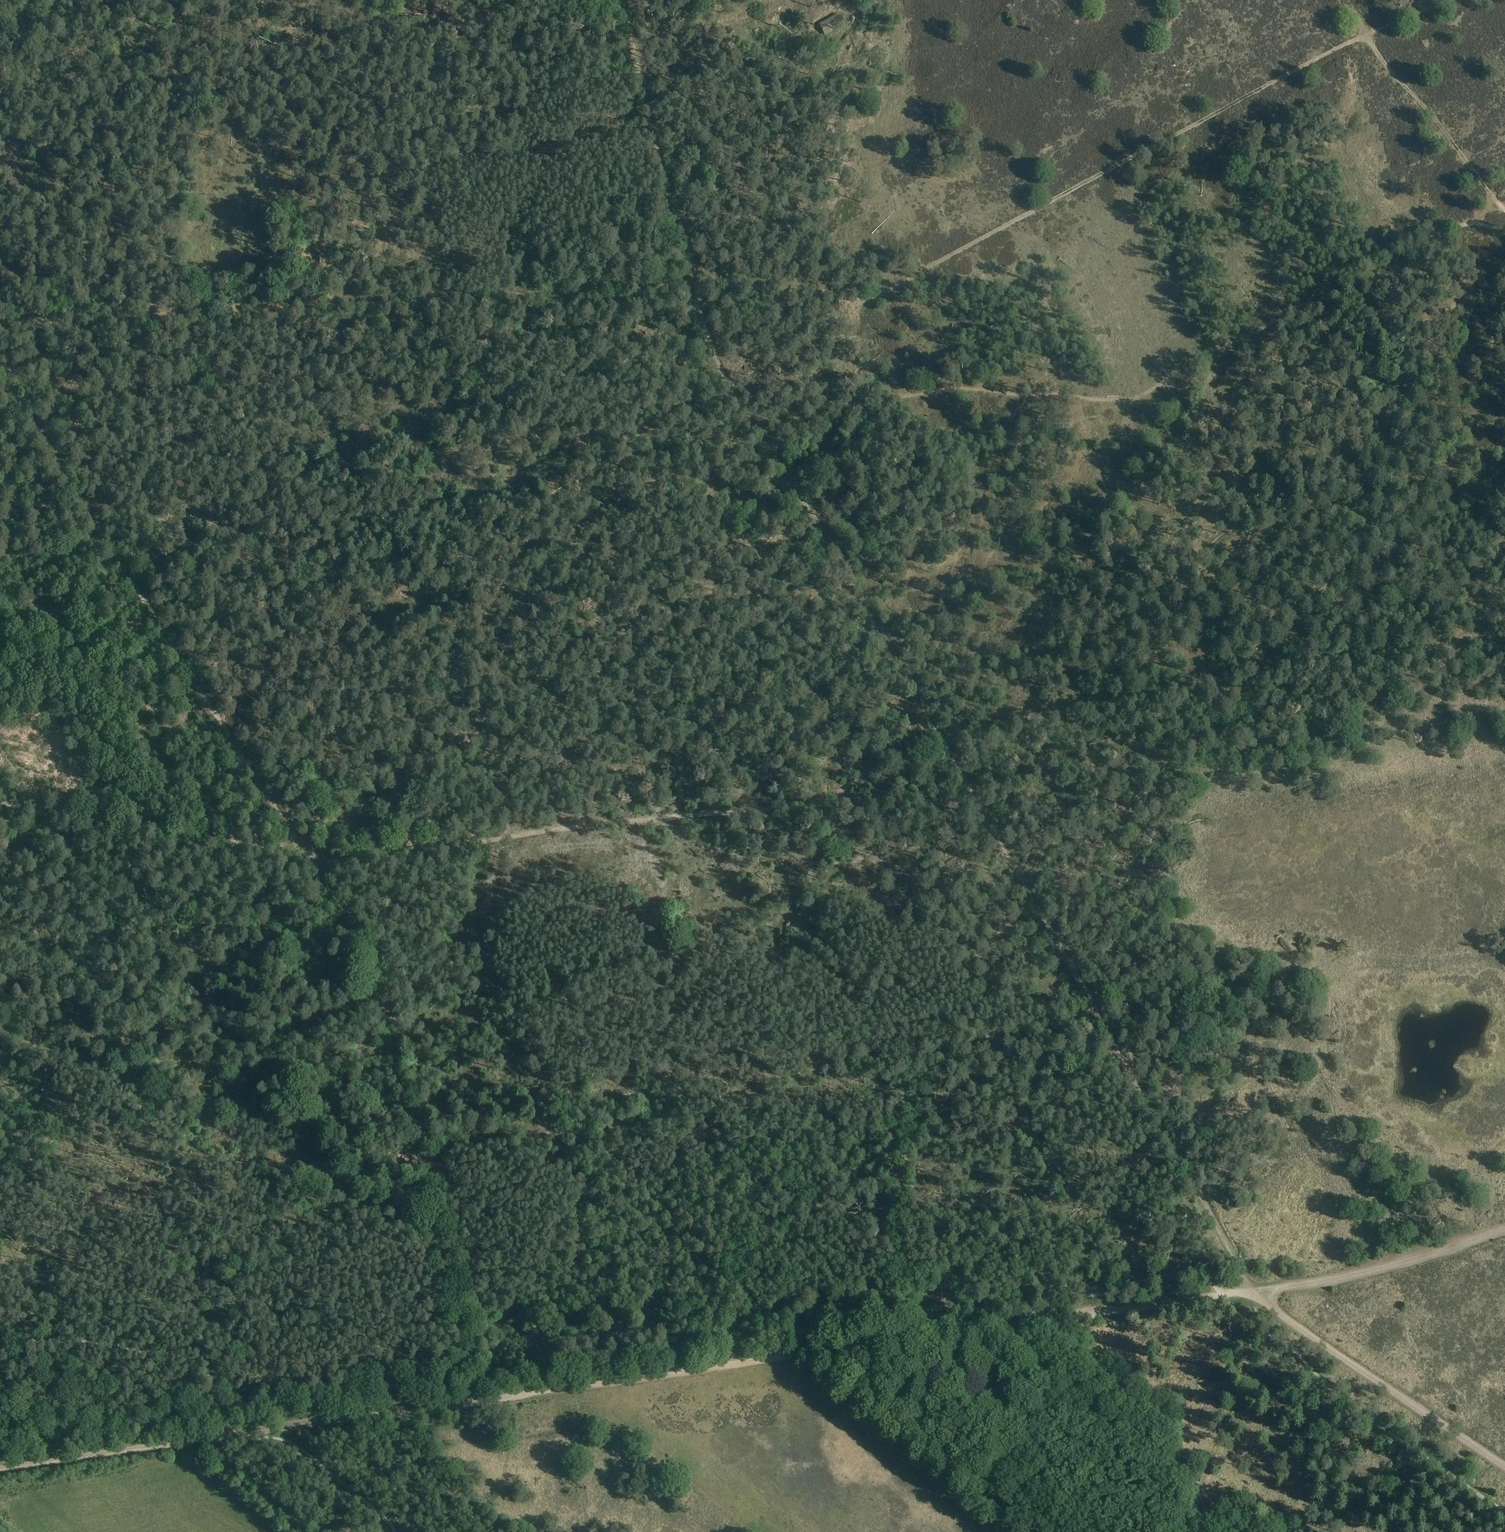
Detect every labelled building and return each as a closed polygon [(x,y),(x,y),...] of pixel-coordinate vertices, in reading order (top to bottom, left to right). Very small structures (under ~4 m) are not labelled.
[(835,15),(818,25),(824,35),(841,25),(835,15)]
